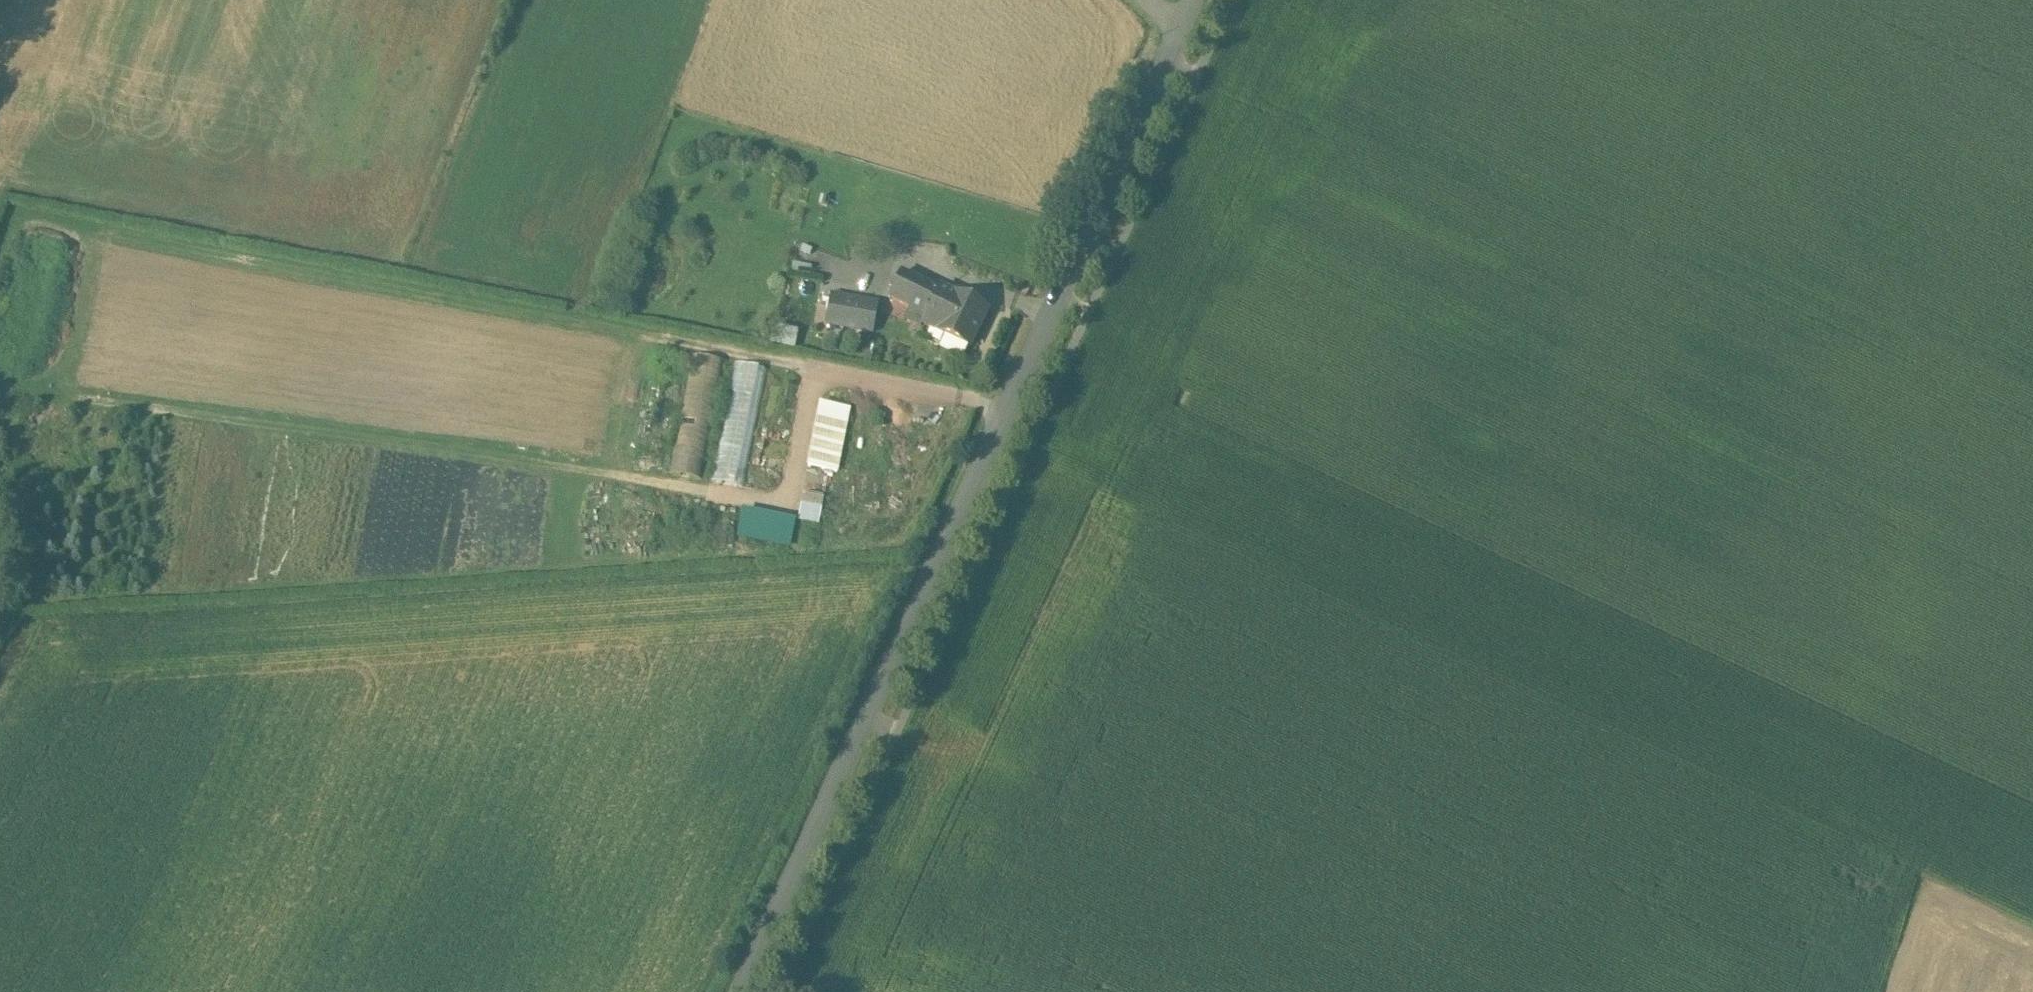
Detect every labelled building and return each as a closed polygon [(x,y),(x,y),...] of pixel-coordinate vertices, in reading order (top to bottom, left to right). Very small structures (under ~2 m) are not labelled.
[(938,291),(901,274),(889,298),(911,308),(926,315),(938,291)] [(986,311),(939,289),(938,291),(926,315),(922,325),(944,336),(969,347),(986,311)] [(876,305),(832,297),(827,325),(871,333),(876,305)] [(926,315),(911,308),(906,319),(921,327),(922,325),(926,315)] [(969,347),(944,336),(939,348),(963,359),(969,347)] [(722,359),(687,352),(665,470),(700,477),(722,359)] [(767,368),(731,361),(709,478),(745,485),(767,368)] [(850,408),(822,402),(809,464),(838,470),(850,408)] [(819,523),(824,495),(804,491),(799,520),(819,523)] [(742,509),(738,539),(793,545),(796,514),(742,509)]
